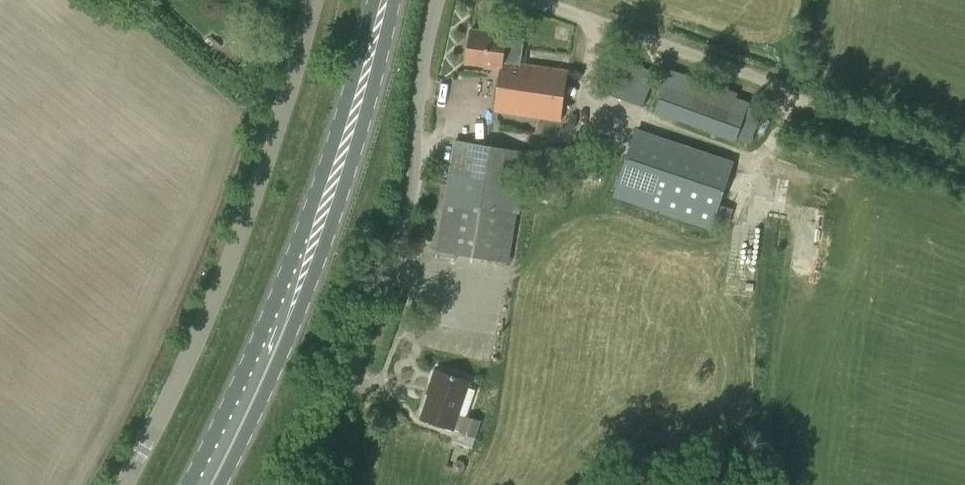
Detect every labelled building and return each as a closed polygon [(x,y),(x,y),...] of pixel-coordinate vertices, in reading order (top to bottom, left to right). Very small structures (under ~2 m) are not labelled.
[(149,0),(131,0),(142,9),(149,0)] [(521,44),(523,31),(508,29),(507,33),(471,28),(466,64),(501,69),(495,110),(562,119),(568,69),(504,60),(506,42),(521,44)] [(643,107),(654,73),(623,63),(612,97),(643,107)] [(751,143),(763,108),(749,103),(750,102),(736,97),(737,93),(670,69),(654,112),(736,141),(737,139),(751,143)] [(712,230),(735,160),(636,127),(613,197),(712,230)] [(508,260),(518,204),(527,152),(456,141),(437,250),(508,260)] [(472,448),(481,420),(467,415),(471,405),(462,402),(470,380),(436,369),(430,384),(433,385),(422,417),(460,430),(456,442),(472,448)]
